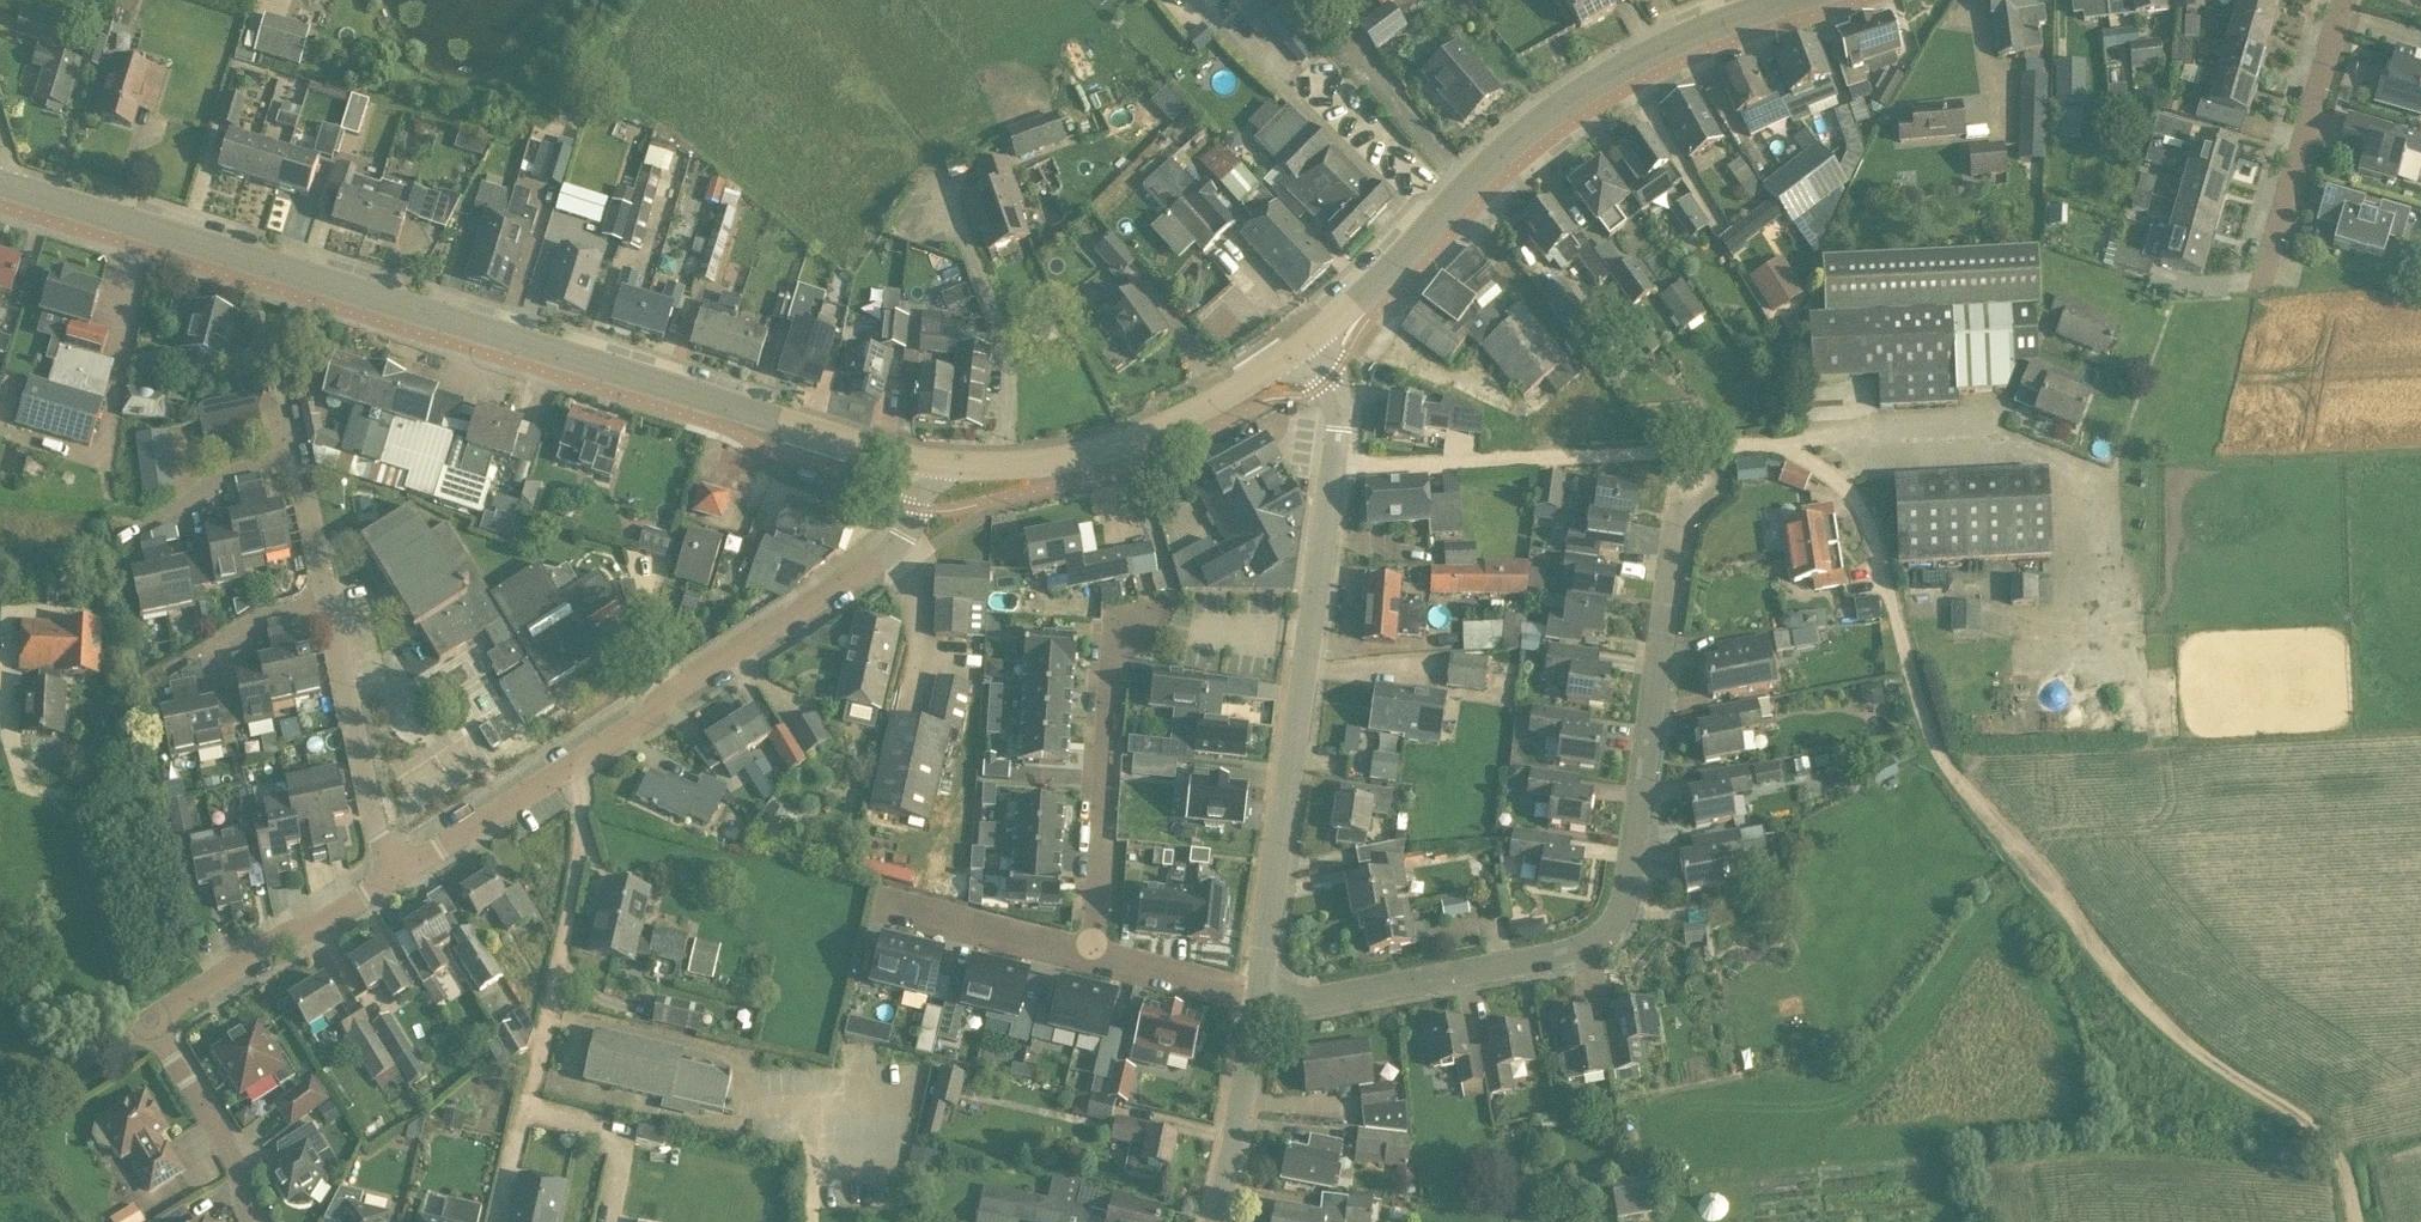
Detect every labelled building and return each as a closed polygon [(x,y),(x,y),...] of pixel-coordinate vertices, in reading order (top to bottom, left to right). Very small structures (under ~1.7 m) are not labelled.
[(1380,9),(1392,0),(1373,0),(1380,9)] [(1564,3),(1580,30),(1615,9),(1609,0),(1569,0),(1564,3)] [(2035,10),(2034,0),(1989,0),(1991,17),(1997,57),(2041,50),(2038,26),(2045,25),(2042,8),(2035,10)] [(2122,18),(2133,17),(2131,0),(2120,0),(2122,18)] [(2133,17),(2133,18),(2169,14),(2167,0),(2131,0),(2133,17)] [(2199,0),(2184,0),(2184,9),(2199,10),(2199,0)] [(2271,31),(2280,1),(2277,0),(2238,0),(2233,19),(2271,31)] [(1387,5),(1357,28),(1376,52),(1406,29),(1387,5)] [(57,56),(64,31),(24,17),(18,35),(40,42),(33,67),(44,71),(35,100),(48,104),(46,110),(60,114),(62,108),(66,109),(80,63),(57,56)] [(1872,17),(1860,21),(1849,25),(1850,29),(1836,34),(1845,61),(1837,64),(1845,91),(1847,91),(1851,104),(1869,97),(1863,77),(1896,66),(1893,55),(1900,53),(1888,17),(1873,22),(1872,17)] [(2188,39),(2192,40),(2192,39),(2198,40),(2198,19),(2183,19),(2183,39),(2178,39),(2188,39)] [(2213,44),(2213,46),(2263,61),(2271,31),(2233,19),(2225,47),(2213,44)] [(1186,41),(1195,51),(1211,38),(1203,28),(1186,41)] [(2104,34),(2103,29),(2100,30),(2102,50),(2116,49),(2114,32),(2104,34)] [(2134,30),(2108,33),(2108,29),(2103,29),(2104,34),(2114,32),(2116,49),(2128,47),(2126,31),(2134,30)] [(2135,29),(2134,30),(2126,31),(2128,47),(2131,72),(2160,68),(2157,41),(2137,44),(2135,29)] [(260,54),(299,65),(305,43),(266,32),(260,54)] [(98,70),(107,40),(91,35),(82,65),(98,70)] [(2188,39),(2178,39),(2177,69),(2191,69),(2192,40),(2188,39)] [(1206,63),(1237,63),(1237,41),(1206,41),(1206,63)] [(1837,99),(1828,77),(1829,77),(1815,41),(1775,57),(1789,93),(1791,97),(1780,103),(1791,126),(1811,118),(1808,111),(1837,99)] [(1463,125),(1500,94),(1458,46),(1422,77),(1463,125)] [(2263,61),(2213,46),(2210,56),(2221,59),(2216,76),(2216,77),(2255,88),(2263,61)] [(2376,102),(2419,114),(2420,106),(2420,60),(2397,52),(2392,69),(2386,67),(2376,102)] [(150,71),(116,61),(98,119),(132,129),(150,71)] [(2054,62),(2054,109),(2085,109),(2085,62),(2054,62)] [(1759,121),(1754,109),(1768,103),(1751,65),(1719,80),(1736,117),(1739,116),(1744,128),(1759,121)] [(1886,111),(1905,79),(1889,70),(1885,76),(1883,75),(1874,90),(1877,92),(1871,102),(1873,103),(1868,111),(1880,118),(1885,110),(1886,111)] [(2213,87),(2208,103),(2199,101),(2194,121),(2240,134),(2245,116),(2246,117),(2255,88),(2216,77),(2216,76),(2202,72),(2199,83),(2213,87)] [(2044,145),(2047,76),(2021,75),(2018,144),(2044,145)] [(1163,87),(1150,102),(1172,122),(1185,106),(1163,87)] [(1721,142),(1693,92),(1660,111),(1688,160),(1721,142)] [(236,131),(245,101),(225,95),(217,125),(236,131)] [(358,137),(368,104),(351,99),(341,132),(358,137)] [(1911,110),(1912,121),(1895,123),(1897,144),(1914,142),(1963,138),(1960,105),(1911,110)] [(1388,206),(1371,189),(1287,108),(1251,144),(1286,178),(1270,194),(1298,221),(1305,213),(1326,234),(1322,238),(1340,255),(1388,206)] [(2060,137),(2082,136),(2080,109),(2058,110),(2060,137)] [(295,132),(299,120),(278,114),(275,126),(295,132)] [(1015,161),(1064,143),(1054,114),(1004,132),(1015,161)] [(332,160),(344,120),(326,115),(314,154),(332,160)] [(571,150),(580,122),(568,118),(566,123),(564,122),(557,146),(571,150)] [(2152,137),(2186,147),(2191,128),(2157,118),(2152,137)] [(2391,129),(2372,123),(2357,173),(2395,184),(2405,150),(2387,145),(2391,129)] [(1646,131),(1620,150),(1615,153),(1636,185),(1627,191),(1641,213),(1673,191),(1672,189),(1681,183),(1668,165),(1669,164),(1646,131)] [(2236,142),(2198,131),(2185,176),(2226,188),(2235,156),(2232,156),(2236,142)] [(245,180),(256,144),(229,136),(218,172),(245,180)] [(1198,161),(1238,203),(1258,185),(1218,142),(1198,161)] [(256,144),(245,180),(277,190),(288,154),(256,144)] [(1969,179),(2005,176),(2003,144),(1967,147),(1969,179)] [(1837,171),(1817,145),(1761,188),(1792,227),(1848,185),(1847,184),(1837,171)] [(560,189),(572,153),(553,147),(542,183),(560,189)] [(666,170),(681,176),(689,153),(674,148),(666,170)] [(2173,169),(2175,154),(2147,149),(2144,163),(2173,169)] [(288,154),(277,190),(307,199),(318,163),(288,154)] [(1845,155),(1837,171),(1847,184),(1859,162),(1845,155)] [(975,170),(982,193),(964,199),(976,234),(981,232),(988,252),(1027,238),(1016,207),(1021,205),(1013,182),(1005,159),(975,170)] [(1760,188),(1740,159),(1726,168),(1746,198),(1760,188)] [(1235,224),(1213,199),(1217,196),(1203,182),(1196,188),(1170,161),(1142,188),(1167,215),(1166,216),(1202,254),(1235,224)] [(359,232),(374,185),(353,178),(356,171),(336,164),(326,194),(340,199),(332,224),(359,232)] [(1598,166),(1596,168),(1594,165),(1569,183),(1572,186),(1570,188),(1608,239),(1625,226),(1613,210),(1624,202),(1598,166)] [(639,253),(659,179),(641,174),(620,248),(639,253)] [(2185,176),(2176,206),(2217,219),(2226,188),(2185,176)] [(2140,177),(2135,194),(2150,198),(2155,181),(2140,177)] [(703,203),(719,208),(726,184),(710,180),(703,203)] [(691,254),(704,258),(696,282),(713,287),(741,193),(727,183),(726,184),(719,208),(708,244),(695,240),(691,254)] [(379,187),(374,185),(359,232),(397,245),(406,218),(431,226),(439,199),(408,188),(406,192),(380,184),(379,187)] [(473,209),(486,214),(466,280),(487,286),(515,189),(514,189),(513,194),(481,184),(473,209)] [(582,221),(588,194),(563,187),(555,213),(582,221)] [(1256,224),(1254,226),(1265,238),(1252,250),(1296,298),(1331,266),(1276,206),(1275,207),(1258,188),(1241,204),(1241,208),(1256,224)] [(530,194),(515,189),(487,286),(508,293),(526,234),(530,236),(537,214),(525,209),(530,194)] [(2341,215),(2332,248),(2365,257),(2367,249),(2384,254),(2390,233),(2403,236),(2409,215),(2394,211),(2393,216),(2363,207),(2364,202),(2325,191),(2320,209),(2341,215)] [(606,200),(588,194),(582,221),(598,226),(606,200)] [(2150,198),(2135,194),(2131,210),(2146,215),(2150,198)] [(1689,240),(1708,227),(1688,198),(1669,211),(1689,240)] [(621,243),(631,208),(611,202),(601,237),(621,243)] [(1578,232),(1574,236),(1549,202),(1520,223),(1533,240),(1531,242),(1543,258),(1542,259),(1547,266),(1552,263),(1560,273),(1577,261),(1596,287),(1608,277),(1632,308),(1653,292),(1631,260),(1622,266),(1604,244),(1593,253),(1578,232)] [(1745,245),(1775,222),(1763,206),(1717,241),(1731,260),(1747,248),(1745,245)] [(2176,206),(2168,237),(2209,249),(2217,219),(2176,206)] [(2149,231),(2146,242),(2164,248),(2159,266),(2200,278),(2209,249),(2168,237),(2149,231)] [(1136,263),(1111,237),(1094,254),(1110,271),(1107,274),(1116,283),(1136,263)] [(1456,330),(1422,304),(1421,304),(1401,331),(1447,366),(1467,339),(1480,349),(1522,400),(1544,382),(1557,396),(1579,377),(1567,362),(1568,362),(1520,306),(1471,247),(1441,279),(1475,305),(1456,330)] [(584,316),(601,261),(561,248),(544,303),(547,305),(547,307),(557,311),(558,308),(584,316)] [(1820,261),(1823,318),(1807,319),(1811,384),(1877,380),(1879,411),(1958,407),(1958,397),(2007,394),(2015,374),(2015,365),(2017,364),(2017,362),(2037,363),(2034,307),(2040,307),(2036,249),(1820,261)] [(2112,266),(2148,276),(2153,260),(2116,250),(2112,266)] [(11,297),(22,264),(0,257),(0,293),(11,297)] [(1779,263),(1753,279),(1774,311),(1799,295),(1779,263)] [(615,292),(622,294),(612,326),(638,333),(647,301),(634,297),(640,277),(622,271),(615,292)] [(58,276),(59,274),(54,273),(53,274),(51,274),(49,279),(51,279),(42,312),(40,311),(39,316),(71,325),(65,343),(52,339),(46,362),(54,364),(48,384),(29,379),(15,427),(90,449),(115,364),(101,360),(109,333),(90,327),(94,315),(102,288),(58,276)] [(1441,279),(1422,304),(1456,330),(1475,305),(1441,279)] [(1595,328),(1560,280),(1539,295),(1574,343),(1576,342),(1583,352),(1600,340),(1593,329),(1595,328)] [(1705,316),(1680,283),(1658,300),(1682,333),(1705,316)] [(660,304),(647,301),(638,333),(663,341),(672,310),(677,312),(684,291),(666,285),(660,304)] [(795,327),(780,378),(800,384),(817,320),(822,305),(826,294),(798,285),(786,324),(795,327)] [(941,292),(944,308),(970,302),(967,286),(941,292)] [(1167,333),(1136,290),(1102,314),(1134,357),(1167,333)] [(703,304),(700,317),(690,349),(725,360),(734,328),(732,327),(740,301),(722,295),(717,309),(703,304)] [(785,324),(792,299),(779,296),(772,320),(785,324)] [(2096,314),(2069,303),(2070,302),(2056,297),(2048,317),(2061,323),(2056,337),(2104,356),(2117,325),(2095,317),(2096,314)] [(238,316),(194,304),(182,351),(226,363),(238,316)] [(817,320),(800,384),(817,389),(833,340),(839,342),(848,314),(822,305),(817,320)] [(904,349),(907,319),(881,317),(878,347),(904,349)] [(955,358),(954,376),(918,373),(913,423),(950,426),(959,335),(958,335),(959,324),(922,320),(918,354),(955,358)] [(734,328),(725,360),(758,370),(768,338),(734,328)] [(991,340),(959,335),(950,426),(981,429),(986,379),(988,379),(991,350),(990,350),(991,340)] [(891,357),(861,349),(847,345),(839,378),(853,381),(850,397),(880,404),(891,357)] [(312,448),(315,467),(403,495),(404,492),(421,498),(444,435),(451,417),(458,419),(463,402),(437,394),(437,392),(404,382),(404,381),(369,370),(368,371),(336,361),(324,399),(327,400),(325,406),(328,411),(335,413),(340,410),(342,404),(353,408),(340,455),(312,448)] [(2030,363),(2016,398),(2038,407),(2035,415),(2075,432),(2089,398),(2075,392),(2078,381),(2030,363)] [(166,398),(126,390),(121,414),(161,422),(166,398)] [(200,425),(229,419),(258,412),(254,394),(203,404),(204,409),(196,411),(200,425)] [(1449,411),(1420,406),(1420,403),(1391,399),(1385,437),(1420,442),(1422,431),(1446,434),(1449,411)] [(444,435),(421,498),(433,502),(434,498),(481,515),(490,488),(484,485),(484,483),(493,486),(498,473),(488,470),(492,457),(511,462),(522,425),(478,411),(474,424),(458,419),(451,417),(444,435)] [(258,412),(229,419),(232,433),(261,427),(258,412)] [(573,414),(561,450),(557,464),(610,481),(614,468),(626,431),(573,414)] [(229,419),(200,425),(203,439),(232,433),(229,419)] [(261,427),(232,433),(235,447),(264,441),(261,427)] [(137,452),(168,448),(166,433),(135,437),(137,452)] [(232,433),(203,439),(206,454),(235,447),(232,433)] [(1225,548),(1215,553),(1208,541),(1171,561),(1181,594),(1290,595),(1304,513),(1264,441),(1207,472),(1214,486),(1197,496),(1225,548)] [(169,462),(168,448),(137,452),(139,466),(169,462)] [(169,462),(139,466),(142,481),(171,477),(169,462)] [(1787,467),(1781,482),(1804,491),(1810,477),(1787,467)] [(2047,472),(1893,480),(1898,567),(2052,559),(2047,472)] [(268,509),(264,492),(261,474),(244,478),(261,559),(290,552),(281,507),(268,509)] [(1535,508),(1560,512),(1565,479),(1540,475),(1535,508)] [(171,477),(142,481),(144,495),(173,491),(171,477)] [(1365,484),(1366,508),(1361,509),(1361,523),(1368,524),(1368,527),(1427,523),(1428,538),(1462,537),(1458,477),(1442,478),(1444,500),(1426,501),(1425,480),(1365,484)] [(235,480),(239,497),(243,515),(229,517),(232,532),(230,533),(239,579),(244,578),(241,563),(261,559),(244,478),(235,480)] [(1427,497),(1441,496),(1440,478),(1426,479),(1427,497)] [(1636,490),(1598,484),(1598,483),(1581,480),(1578,501),(1596,503),(1594,515),(1626,522),(1631,523),(1636,490)] [(534,506),(536,487),(523,486),(521,505),(534,506)] [(721,521),(728,497),(702,490),(695,513),(721,521)] [(495,519),(503,495),(492,491),(479,532),(507,541),(512,524),(495,519)] [(789,503),(777,533),(773,542),(765,538),(746,586),(783,600),(826,566),(825,565),(836,556),(848,527),(789,503)] [(1802,523),(1790,525),(1779,527),(1784,558),(1837,547),(1833,519),(1831,506),(1800,510),(1802,523)] [(505,621),(490,598),(445,526),(428,537),(412,510),(360,542),(415,630),(419,628),(440,662),(485,634),(505,621)] [(211,556),(194,559),(203,606),(206,605),(202,588),(217,585),(217,584),(239,579),(230,533),(221,535),(218,519),(216,519),(215,512),(201,515),(203,522),(204,522),(211,556)] [(1589,514),(1587,528),(1569,525),(1565,555),(1597,559),(1598,549),(1622,553),(1626,522),(1594,515),(1589,514)] [(156,543),(150,544),(165,615),(194,609),(194,608),(203,606),(194,559),(184,562),(184,563),(171,566),(166,545),(179,543),(176,530),(169,525),(154,535),(156,543)] [(637,550),(669,561),(676,538),(644,528),(637,550)] [(1132,579),(1132,577),(1127,551),(1127,549),(1081,558),(1075,529),(1043,536),(1039,532),(1029,533),(1027,539),(1023,539),(1031,579),(1044,576),(1047,595),(1113,582),(1114,585),(1125,583),(1125,580),(1132,579)] [(688,533),(680,559),(674,580),(707,590),(713,569),(722,543),(710,539),(711,535),(705,533),(704,538),(688,533)] [(140,547),(142,554),(141,554),(145,572),(131,575),(141,620),(165,615),(150,544),(140,547)] [(1429,596),(1525,597),(1526,591),(1541,593),(1543,573),(1527,571),(1528,563),(1483,563),(1483,568),(1475,569),(1474,544),(1443,545),(1444,568),(1429,568),(1429,596)] [(1837,547),(1784,558),(1788,584),(1812,580),(1814,592),(1844,588),(1837,547)] [(1613,575),(1595,573),(1597,561),(1564,556),(1560,587),(1574,589),(1572,600),(1604,607),(1609,608),(1613,575)] [(505,621),(485,634),(496,652),(487,658),(499,678),(521,665),(524,670),(499,686),(525,727),(556,707),(545,691),(607,653),(589,623),(618,605),(599,574),(579,587),(573,577),(566,566),(555,573),(541,570),(539,567),(490,598),(505,621)] [(936,575),(934,604),(933,638),(967,640),(969,606),(987,607),(988,571),(968,570),(967,576),(936,575)] [(1405,597),(1398,596),(1399,583),(1364,580),(1362,605),(1368,605),(1364,643),(1394,646),(1395,638),(1417,640),(1418,633),(1425,634),(1427,607),(1420,607),(1420,600),(1405,599),(1405,597)] [(2009,580),(2009,608),(2036,608),(2036,581),(2009,580)] [(1567,599),(1565,613),(1549,611),(1545,641),(1580,646),(1581,635),(1599,638),(1604,607),(1572,600),(1567,599)] [(1853,602),(1856,624),(1880,620),(1877,599),(1853,602)] [(1950,604),(1950,634),(1980,634),(1979,603),(1950,604)] [(1827,627),(1825,610),(1781,614),(1782,631),(1827,627)] [(1519,649),(1522,618),(1504,616),(1501,648),(1519,649)] [(997,642),(998,618),(987,618),(985,641),(997,642)] [(856,619),(848,655),(891,663),(899,628),(856,619)] [(64,689),(59,689),(60,671),(62,671),(62,676),(101,678),(102,625),(21,621),(19,671),(39,672),(38,688),(24,687),(22,735),(61,737),(64,689)] [(267,634),(268,641),(268,642),(272,659),(258,662),(261,677),(259,677),(269,723),(273,722),(270,707),(295,702),(280,631),(278,631),(276,622),(267,624),(268,633),(267,634)] [(292,628),(280,631),(295,702),(320,697),(310,651),(297,654),(292,628)] [(829,649),(825,629),(802,644),(829,649)] [(1791,631),(1773,635),(1776,651),(1795,648),(1791,631)] [(1023,667),(1026,667),(1071,670),(1074,670),(1076,641),(1073,641),(1073,633),(1055,632),(1055,637),(1025,635),(1023,667)] [(1750,692),(1770,688),(1761,638),(1729,644),(1731,657),(1704,662),(1712,699),(1750,692)] [(1604,708),(1610,670),(1580,666),(1583,651),(1548,646),(1544,674),(1569,678),(1566,702),(1604,708)] [(239,695),(225,699),(232,727),(245,724),(246,728),(269,723),(259,677),(250,679),(247,663),(245,654),(231,657),(232,664),(232,666),(233,666),(239,695)] [(891,663),(848,655),(837,704),(846,706),(842,724),(873,732),(877,713),(880,713),(891,663)] [(1444,689),(1482,694),(1487,662),(1449,656),(1444,689)] [(1070,694),(1071,670),(1026,667),(1024,691),(1070,694)] [(180,674),(179,675),(195,755),(224,748),(220,730),(232,727),(225,699),(213,701),(214,703),(200,706),(195,683),(191,684),(187,670),(180,674)] [(1172,745),(1160,744),(1158,760),(1193,764),(1194,756),(1202,679),(1154,674),(1152,690),(1148,690),(1146,703),(1151,704),(1150,709),(1176,711),(1172,745)] [(161,715),(163,724),(151,727),(155,747),(167,744),(171,760),(195,755),(179,675),(168,681),(171,693),(175,712),(161,715)] [(935,678),(926,725),(891,717),(869,813),(930,827),(951,734),(959,736),(970,685),(935,678)] [(1221,698),(1227,699),(1229,682),(1202,679),(1194,756),(1243,761),(1244,746),(1248,746),(1250,731),(1246,730),(1246,726),(1219,723),(1221,698)] [(1861,704),(1882,703),(1881,684),(1860,685),(1861,704)] [(1001,688),(989,687),(988,712),(999,712),(1001,688)] [(1446,695),(1409,690),(1409,693),(1375,688),(1369,734),(1402,738),(1402,741),(1439,746),(1446,695)] [(1068,718),(1070,694),(1024,691),(1023,715),(1068,718)] [(1761,721),(1771,719),(1767,701),(1757,703),(1757,701),(1731,706),(1734,719),(1698,726),(1706,764),(1741,757),(1737,735),(1763,729),(1761,721)] [(1601,732),(1573,728),(1575,714),(1530,708),(1527,736),(1560,740),(1557,764),(1595,769),(1601,732)] [(727,727),(745,755),(767,741),(769,739),(752,712),(727,727)] [(999,712),(988,712),(987,736),(998,736),(999,712)] [(1067,743),(1068,718),(1023,715),(1021,740),(1067,743)] [(806,757),(819,748),(804,724),(790,733),(806,757)] [(501,745),(489,725),(479,731),(491,751),(501,745)] [(745,755),(727,727),(705,741),(723,768),(745,755)] [(1345,728),(1341,752),(1357,754),(1361,730),(1345,728)] [(767,741),(775,753),(789,774),(804,763),(791,743),(783,731),(769,739),(767,741)] [(1067,743),(1021,740),(1020,764),(1024,764),(1023,769),(1039,770),(1039,765),(1065,767),(1067,743)] [(985,758),(984,780),(1008,781),(1008,767),(994,766),(995,759),(985,758)] [(773,774),(763,760),(754,766),(763,780),(773,774)] [(1160,762),(1158,779),(1174,781),(1176,763),(1160,762)] [(1874,787),(1898,775),(1892,762),(1868,774),(1874,787)] [(763,780),(754,766),(744,773),(751,784),(758,795),(768,789),(763,780)] [(1728,799),(1752,794),(1746,766),(1722,771),(1724,784),(1689,791),(1696,829),(1732,822),(1728,799)] [(1591,793),(1553,788),(1556,774),(1529,770),(1525,798),(1551,802),(1548,825),(1586,831),(1591,793)] [(336,771),(310,777),(325,847),(346,842),(345,836),(336,838),(333,820),(346,817),(336,771)] [(667,777),(665,782),(650,775),(638,800),(684,822),(692,826),(694,821),(708,827),(720,801),(726,805),(731,798),(726,791),(727,789),(701,776),(695,791),(676,782),(667,777)] [(288,801),(285,802),(295,847),(300,846),(296,828),(307,825),(311,843),(315,858),(327,856),(325,847),(310,777),(284,783),(288,801)] [(180,779),(162,784),(175,835),(193,830),(180,779)] [(1191,783),(1187,821),(1204,823),(1204,828),(1222,829),(1223,825),(1241,827),(1242,821),(1247,821),(1248,805),(1244,804),(1245,789),(1226,787),(1226,785),(1210,783),(1210,785),(1191,783)] [(981,809),(994,810),(996,787),(983,786),(981,809)] [(1388,819),(1392,795),(1342,787),(1340,801),(1337,800),(1332,834),(1337,835),(1335,847),(1364,851),(1370,816),(1388,819)] [(1022,800),(1021,804),(1017,804),(1015,828),(1061,831),(1063,807),(1037,805),(1037,801),(1022,800)] [(252,823),(250,824),(260,867),(275,864),(278,877),(291,874),(286,849),(295,847),(285,802),(263,806),(263,810),(250,813),(252,823)] [(241,832),(212,838),(226,909),(242,905),(237,880),(251,877),(249,869),(260,867),(250,824),(240,826),(241,832)] [(994,850),(995,827),(978,826),(977,850),(994,850)] [(1061,831),(1015,828),(1014,852),(1059,855),(1061,831)] [(1764,843),(1772,841),(1770,828),(1762,830),(1761,829),(1738,834),(1737,831),(1702,838),(1705,852),(1678,857),(1686,894),(1724,887),(1719,864),(1743,859),(1742,852),(1765,846),(1764,843)] [(1582,855),(1544,849),(1546,837),(1502,830),(1498,856),(1523,860),(1522,867),(1541,870),(1539,887),(1577,893),(1582,855)] [(226,909),(212,838),(188,843),(198,888),(211,886),(215,904),(216,904),(217,911),(226,909)] [(984,851),(978,851),(971,851),(970,873),(983,873),(984,851)] [(1059,855),(1014,852),(1012,877),(1058,880),(1059,855)] [(1190,852),(1189,861),(1203,863),(1204,853),(1190,852)] [(1204,853),(1203,863),(1218,864),(1219,855),(1204,853)] [(1163,855),(1162,864),(1176,866),(1177,856),(1163,855)] [(1359,869),(1361,881),(1346,884),(1353,921),(1362,919),(1395,912),(1392,893),(1407,890),(1402,861),(1359,869)] [(984,874),(982,892),(1001,894),(1004,877),(984,874)] [(489,875),(477,883),(474,879),(461,887),(464,892),(462,893),(477,916),(490,907),(507,934),(538,915),(520,887),(503,897),(489,875)] [(1012,877),(1010,877),(1008,905),(1040,907),(1039,912),(1055,913),(1055,908),(1059,908),(1060,880),(1058,880),(1012,877)] [(641,939),(641,938),(643,929),(641,928),(650,891),(607,881),(598,918),(595,918),(594,922),(613,926),(611,932),(641,939)] [(982,886),(969,884),(968,907),(980,910),(982,886)] [(1173,894),(1146,892),(1141,937),(1169,940),(1173,894)] [(1173,894),(1169,940),(1195,942),(1196,942),(1200,897),(1173,894)] [(1227,931),(1232,931),(1233,915),(1228,915),(1230,897),(1200,894),(1200,897),(1196,942),(1195,942),(1195,945),(1225,948),(1227,931)] [(434,911),(431,912),(426,904),(399,922),(404,930),(402,931),(416,953),(406,961),(434,1008),(436,1006),(439,1012),(446,1007),(442,1002),(446,999),(435,979),(448,971),(438,953),(449,946),(447,941),(451,938),(434,911)] [(1404,910),(1395,912),(1362,919),(1369,955),(1411,947),(1412,948),(1428,945),(1424,926),(1408,928),(1404,910)] [(613,926),(594,922),(587,952),(635,963),(637,957),(647,960),(649,954),(656,956),(655,960),(680,966),(687,937),(654,928),(651,940),(641,938),(641,939),(611,932),(613,926)] [(1513,938),(1540,937),(1539,923),(1512,924),(1513,938)] [(471,928),(452,940),(457,948),(452,952),(478,994),(503,979),(471,928)] [(380,945),(377,947),(372,939),(347,956),(351,963),(349,964),(367,994),(381,985),(391,1003),(413,989),(397,964),(393,967),(380,945)] [(893,944),(883,941),(872,988),(901,995),(914,944),(894,939),(893,944)] [(696,941),(688,973),(711,979),(719,947),(696,941)] [(934,949),(914,944),(901,995),(931,1002),(943,956),(933,953),(934,949)] [(986,1021),(987,1021),(1001,964),(984,960),(982,965),(972,962),(963,997),(948,993),(936,1040),(954,1044),(963,1009),(987,1015),(986,1021)] [(1001,964),(987,1021),(1012,1027),(1009,1040),(1026,1044),(1034,1009),(1020,1006),(1027,976),(1017,973),(1018,969),(1001,964)] [(340,1010),(341,1009),(323,979),(303,991),(301,988),(293,994),(295,997),(290,1000),(308,1029),(324,1020),(328,1026),(335,1022),(379,1090),(396,1081),(401,1077),(368,1025),(369,1025),(357,1005),(343,1014),(340,1010)] [(1077,1037),(1089,986),(1072,982),(1071,986),(1060,984),(1053,1014),(1039,1010),(1032,1039),(1048,1043),(1052,1031),(1077,1037)] [(1106,990),(1089,986),(1077,1037),(1102,1043),(1093,1078),(1110,1082),(1121,1036),(1107,1032),(1116,997),(1105,995),(1106,990)] [(652,1024),(700,1034),(705,1009),(657,999),(652,1024)] [(1612,1010),(1619,1046),(1609,1048),(1614,1073),(1616,1083),(1636,1078),(1634,1070),(1647,1066),(1643,1043),(1658,1040),(1651,1002),(1612,1010)] [(1180,1013),(1167,1010),(1167,1012),(1145,1007),(1132,1063),(1144,1065),(1147,1052),(1191,1063),(1194,1051),(1199,1050),(1202,1035),(1198,1031),(1201,1020),(1180,1015),(1180,1013)] [(495,1034),(498,1039),(485,1047),(499,1068),(511,1060),(512,1061),(525,1052),(525,1051),(534,1028),(522,1009),(505,1019),(509,1025),(495,1034)] [(942,1013),(926,1009),(915,1054),(931,1058),(942,1013)] [(1609,1048),(1596,1051),(1588,1014),(1550,1021),(1557,1058),(1559,1074),(1568,1083),(1614,1073),(1609,1048)] [(412,1053),(388,1016),(371,1027),(394,1064),(412,1053)] [(848,1019),(844,1037),(888,1047),(892,1029),(848,1019)] [(1459,1088),(1484,1083),(1485,1083),(1478,1047),(1466,1049),(1461,1023),(1423,1030),(1430,1068),(1454,1063),(1459,1088)] [(285,1055),(278,1060),(257,1026),(241,1036),(240,1035),(229,1041),(230,1042),(214,1053),(222,1066),(221,1072),(226,1080),(232,1081),(240,1096),(272,1076),(279,1087),(298,1076),(285,1055)] [(1490,1045),(1478,1047),(1485,1083),(1484,1083),(1487,1099),(1513,1094),(1507,1066),(1533,1061),(1527,1028),(1488,1035),(1490,1045)] [(596,1034),(585,1083),(663,1102),(661,1109),(697,1117),(699,1110),(722,1115),(731,1076),(710,1071),(711,1068),(706,1064),(699,1062),(692,1063),(692,1066),(680,1064),(682,1054),(596,1034)] [(1366,1043),(1301,1052),(1307,1094),(1371,1086),(1366,1043)] [(940,1070),(931,1104),(945,1107),(956,1110),(965,1076),(940,1070)] [(291,1126),(325,1101),(311,1082),(276,1107),(291,1126)] [(1390,1085),(1358,1089),(1362,1115),(1394,1111),(1390,1085)] [(1072,1116),(1082,1118),(1110,1124),(1115,1102),(1107,1100),(1087,1096),(1077,1093),(1073,1113),(1072,1116)] [(129,1154),(136,1165),(134,1167),(149,1193),(182,1173),(166,1147),(164,1149),(157,1137),(167,1131),(145,1095),(99,1123),(96,1129),(95,1138),(99,1146),(108,1148),(112,1145),(121,1159),(129,1154)] [(1306,1142),(1308,1133),(1320,1135),(1323,1124),(1282,1114),(1277,1135),(1306,1142)] [(936,1140),(941,1122),(928,1118),(923,1137),(936,1140)] [(419,1141),(424,1119),(408,1129),(406,1139),(419,1141)] [(1177,1139),(1159,1136),(1160,1129),(1115,1119),(1109,1144),(1128,1148),(1123,1176),(1156,1183),(1159,1169),(1170,1171),(1177,1139)] [(283,1143),(291,1156),(269,1170),(288,1201),(301,1193),(302,1195),(310,1200),(321,1183),(320,1181),(325,1178),(314,1160),(328,1152),(311,1125),(283,1143)] [(1380,1129),(1361,1126),(1360,1133),(1358,1133),(1355,1161),(1405,1168),(1410,1130),(1380,1126),(1380,1129)] [(1310,1137),(1307,1152),(1289,1148),(1282,1181),(1331,1191),(1338,1158),(1341,1143),(1310,1137)] [(1616,1220),(1655,1213),(1648,1175),(1609,1183),(1612,1200),(1605,1201),(1606,1209),(1614,1208),(1616,1220)] [(520,1178),(510,1221),(558,1221),(565,1188),(520,1178)] [(359,1210),(363,1195),(340,1189),(323,1221),(326,1221),(387,1221),(388,1217),(359,1210)] [(1077,1209),(1109,1216),(1107,1221),(1163,1221),(1165,1211),(1113,1198),(1082,1190),(1077,1209)] [(1372,1200),(1346,1199),(1345,1221),(1370,1221),(1372,1200)] [(481,1209),(446,1201),(441,1221),(478,1221),(481,1209)] [(1062,1219),(980,1203),(977,1221),(1061,1221),(1062,1219)] [(111,1221),(144,1221),(133,1204),(109,1219),(111,1221)] [(1324,1215),(1277,1206),(1274,1221),(1323,1221),(1324,1215)] [(174,1213),(161,1221),(179,1221),(174,1213)]
